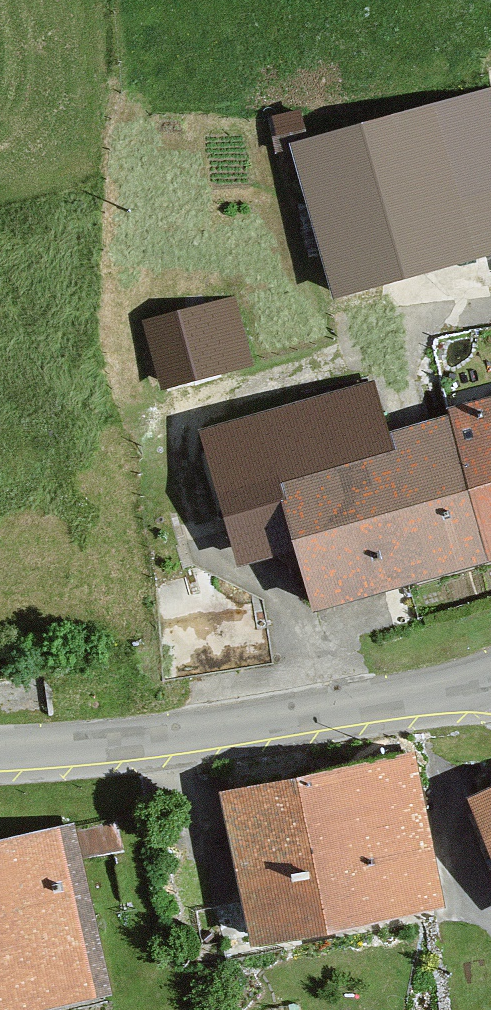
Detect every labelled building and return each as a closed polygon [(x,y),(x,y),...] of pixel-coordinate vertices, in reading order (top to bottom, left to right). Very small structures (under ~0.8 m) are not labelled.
[(295,146),(336,291),(490,248),(490,93),(490,92),(306,143),(295,146)] [(295,146),(306,143),(297,116),(270,125),(279,151),(295,146)] [(230,303),(151,324),(167,381),(245,360),(230,303)] [(373,388),(205,434),(239,556),(286,543),(291,562),(304,558),(316,604),(394,583),(490,556),(452,421),(387,439),(373,388)] [(452,421),(490,556),(490,403),(450,414),(452,421)] [(403,756),(230,790),(242,852),(259,938),(432,904),(403,756)] [(490,838),(490,796),(476,803),(490,838)] [(67,832),(74,860),(121,851),(115,822),(67,832)] [(0,848),(0,1009),(3,1009),(105,985),(74,860),(67,832),(0,848)]
